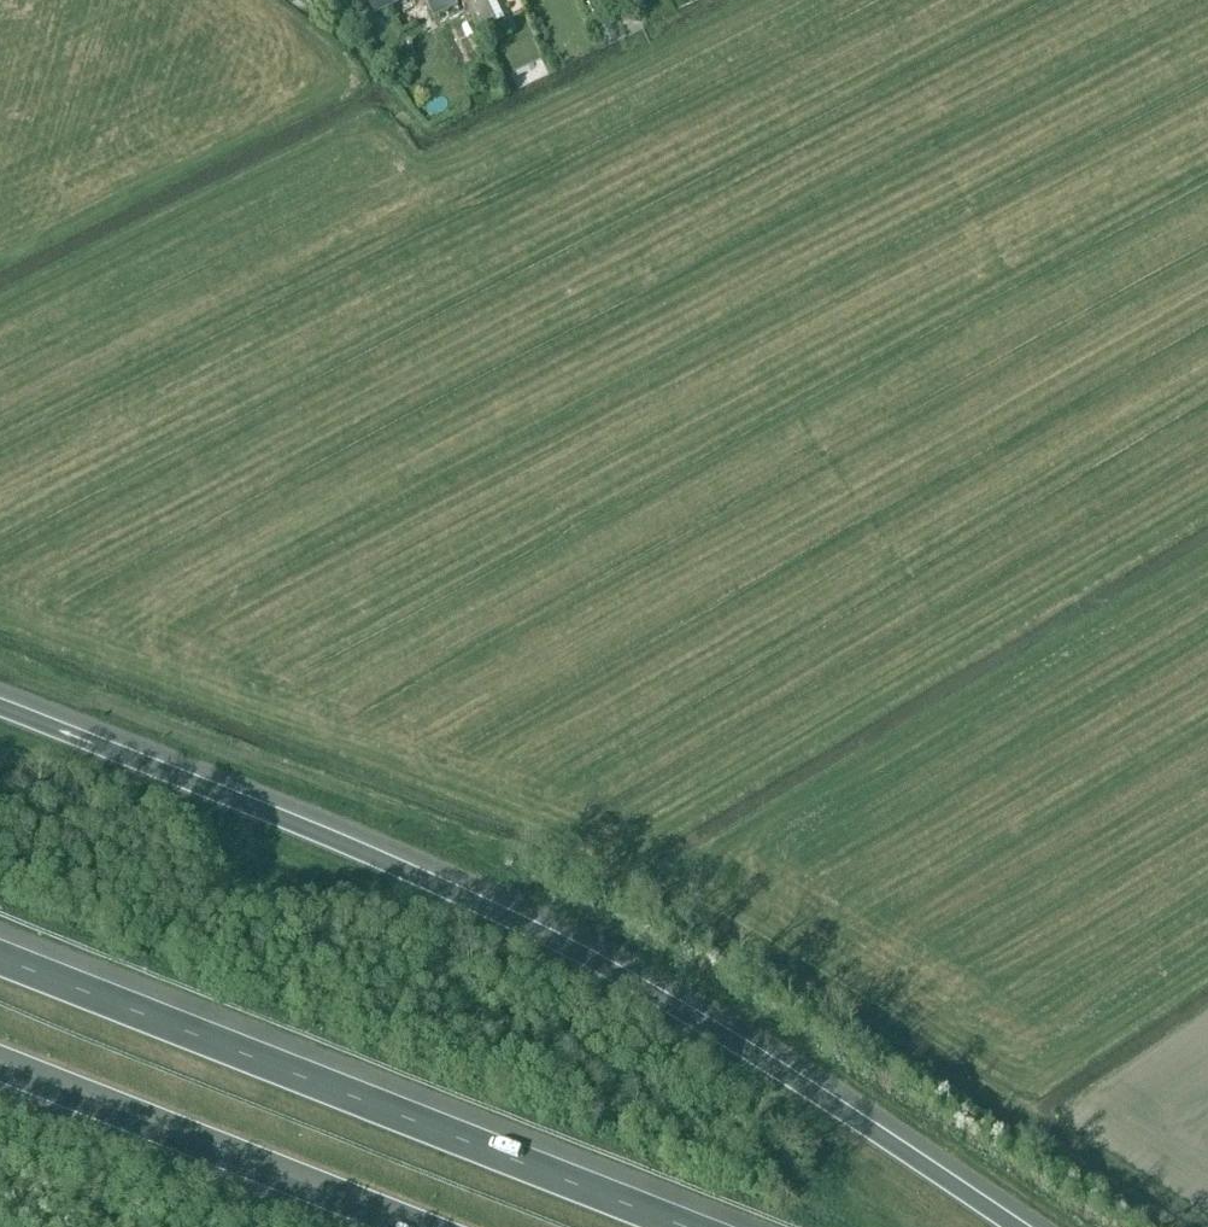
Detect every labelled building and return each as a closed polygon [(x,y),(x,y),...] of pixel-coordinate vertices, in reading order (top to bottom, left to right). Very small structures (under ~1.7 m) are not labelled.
[(376,15),(407,0),(369,0),(376,15)] [(435,19),(459,7),(455,0),(425,0),(435,19)] [(481,32),(497,24),(487,4),(496,0),(466,0),(481,32)]
